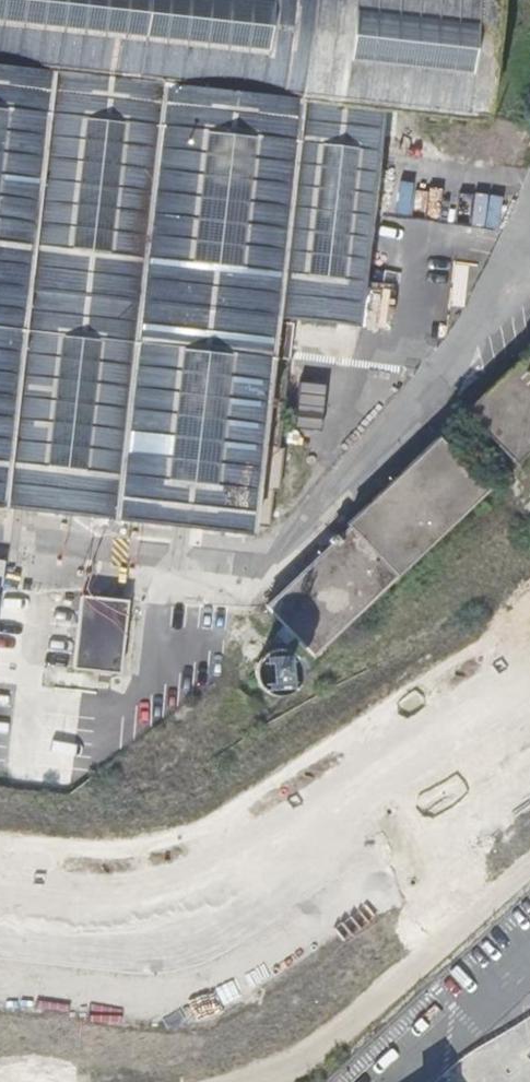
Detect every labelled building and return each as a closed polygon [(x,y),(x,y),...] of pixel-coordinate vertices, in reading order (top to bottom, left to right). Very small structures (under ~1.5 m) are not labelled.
[(159,530),(240,539),(264,324),(347,331),(370,112),(473,124),(486,0),(0,0),(0,512),(159,530)] [(522,462),(529,454),(529,358),(474,411),(522,462)] [(273,606),(318,654),(493,490),(444,439),(353,526),(355,528),(273,606)] [(86,594),(79,666),(127,672),(135,599),(86,594)] [(283,656),(278,654),(273,655),(267,657),(264,661),(261,666),(260,671),(260,676),(263,681),(266,685),(271,688),(276,689),(282,688),(286,686),(290,683),(293,678),(294,672),(293,667),(291,662),(288,658),(283,656)] [(23,667),(12,770),(77,777),(89,673),(23,667)]
